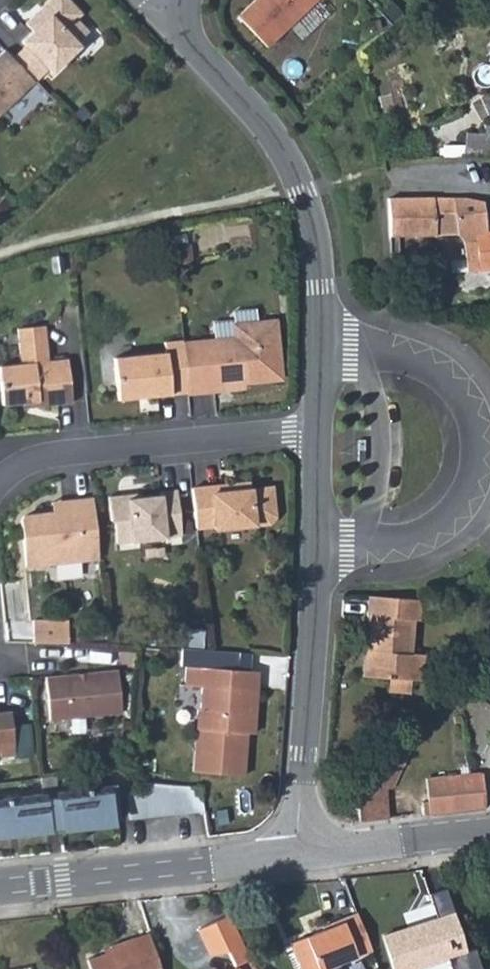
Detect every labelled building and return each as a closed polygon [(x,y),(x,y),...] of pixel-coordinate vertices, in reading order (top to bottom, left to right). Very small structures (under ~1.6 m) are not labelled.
[(68,53),(65,50),(73,43),(85,32),(73,19),(78,14),(65,0),(46,0),(39,6),(46,14),(30,29),(19,40),(23,44),(9,57),(30,80),(43,68),(47,72),(68,53)] [(235,14),(264,45),(313,0),(249,0),(235,14)] [(30,29),(46,14),(39,6),(22,22),(30,29)] [(73,43),(65,50),(68,53),(76,46),(73,43)] [(30,80),(9,57),(0,49),(0,108),(30,80)] [(437,229),(460,229),(464,239),(466,268),(489,266),(489,227),(483,228),(482,215),(487,215),(487,197),(433,192),(390,195),(392,231),(437,229)] [(232,336),(179,341),(184,390),(214,387),(214,382),(277,376),(271,318),(231,322),(232,336)] [(20,361),(0,363),(0,399),(0,401),(36,398),(36,403),(70,399),(66,357),(47,359),(43,323),(17,325),(20,361)] [(179,341),(178,338),(160,339),(161,350),(110,354),(113,396),(184,390),(179,341)] [(236,488),(235,482),(191,486),(195,525),(213,523),(214,527),(268,522),(274,514),(272,485),(236,488)] [(122,493),(107,494),(110,518),(114,521),(116,541),(181,532),(176,487),(159,489),(160,493),(127,496),(122,493)] [(98,556),(92,496),(76,497),(77,507),(52,510),(23,513),(20,518),(25,563),(98,556)] [(77,507),(76,497),(51,500),(52,510),(77,507)] [(190,519),(180,520),(181,530),(191,529),(190,519)] [(364,669),(387,671),(409,673),(420,674),(422,649),(409,648),(412,613),(417,613),(418,594),(367,591),(366,610),(368,610),(366,645),(364,669)] [(30,619),(29,641),(64,642),(65,620),(30,619)] [(203,630),(178,628),(177,643),(201,645),(203,630)] [(241,774),(244,732),(240,731),(241,713),(254,714),(258,670),(248,670),(238,669),(239,652),(180,647),(178,664),(184,664),(183,686),(201,688),(199,708),(196,708),(191,770),(241,774)] [(121,711),(117,668),(44,675),(48,717),(121,711)] [(409,686),(409,673),(387,671),(385,685),(409,686)] [(464,696),(480,699),(482,690),(466,686),(464,696)] [(10,719),(0,720),(0,750),(13,749),(10,719)] [(387,787),(390,786),(411,740),(389,742),(365,785),(355,785),(359,817),(390,814),(387,787)] [(466,759),(455,761),(457,772),(425,776),(430,809),(489,803),(489,777),(489,768),(469,768),(466,759)] [(41,774),(43,795),(0,799),(0,833),(47,828),(44,803),(57,802),(59,820),(91,817),(91,824),(112,821),(112,819),(118,819),(114,784),(58,790),(56,773),(41,774)] [(175,814),(204,811),(201,783),(140,780),(141,791),(127,792),(130,819),(145,817),(144,813),(174,810),(175,814)] [(44,803),(47,828),(91,824),(91,817),(59,820),(57,802),(44,803)] [(229,912),(198,926),(209,951),(227,950),(235,966),(228,968),(255,968),(229,912)] [(337,963),(371,950),(357,913),(321,927),(321,929),(288,941),(299,968),(339,968),(337,963)] [(454,913),(381,937),(391,968),(408,968),(436,960),(440,968),(471,968),(454,913)] [(147,932),(108,945),(110,952),(86,960),(89,968),(159,968),(147,932)]
